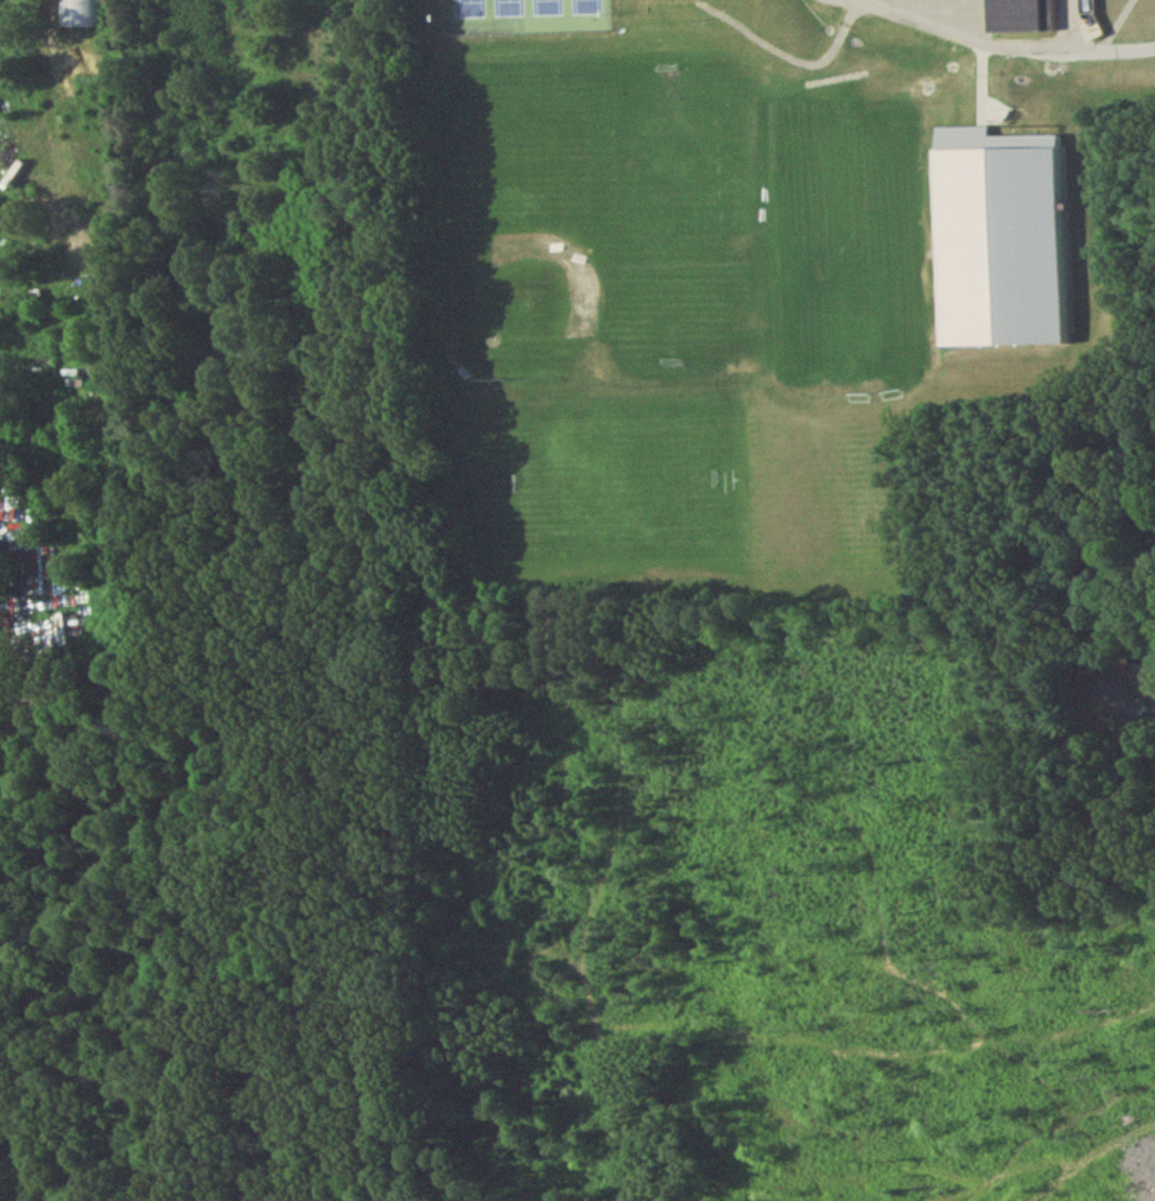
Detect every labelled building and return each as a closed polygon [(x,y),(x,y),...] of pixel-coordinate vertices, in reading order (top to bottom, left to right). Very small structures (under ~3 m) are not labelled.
[(979,2),(979,0),(1052,0),(1053,38),(992,39),(991,2),(979,2)]
